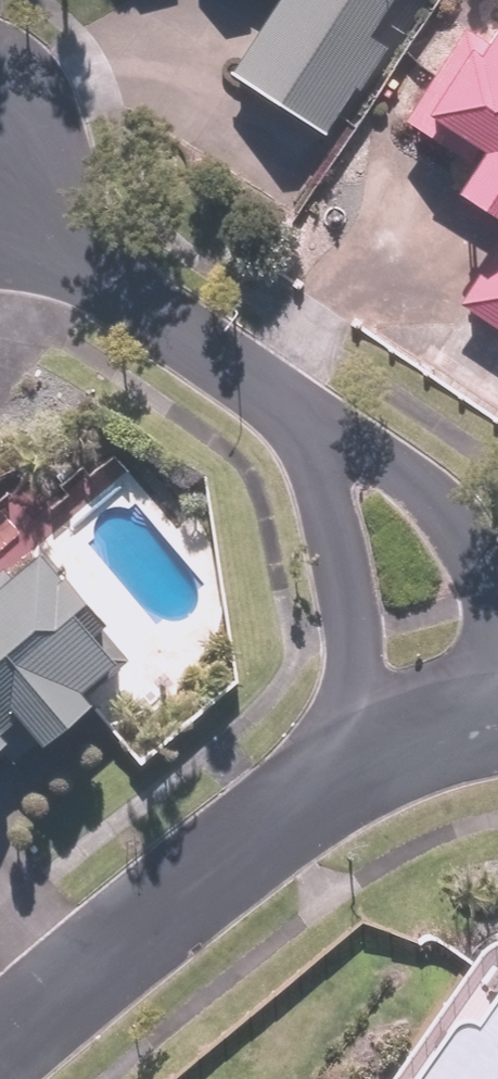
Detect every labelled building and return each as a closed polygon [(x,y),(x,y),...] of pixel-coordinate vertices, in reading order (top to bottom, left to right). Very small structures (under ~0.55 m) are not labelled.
[(224,78),(329,143),(418,0),(272,0),(224,78)] [(480,52),(458,38),(401,129),(436,152),(442,143),(470,161),(398,274),(497,338),(497,23),(480,52)] [(32,557),(0,585),(0,734),(10,725),(34,753),(90,704),(82,694),(109,670),(63,617),(76,607),(32,557)] [(8,745),(0,736),(0,752),(8,745)] [(469,1026),(447,1026),(410,1078),(497,1078),(497,985),(469,1026)]
